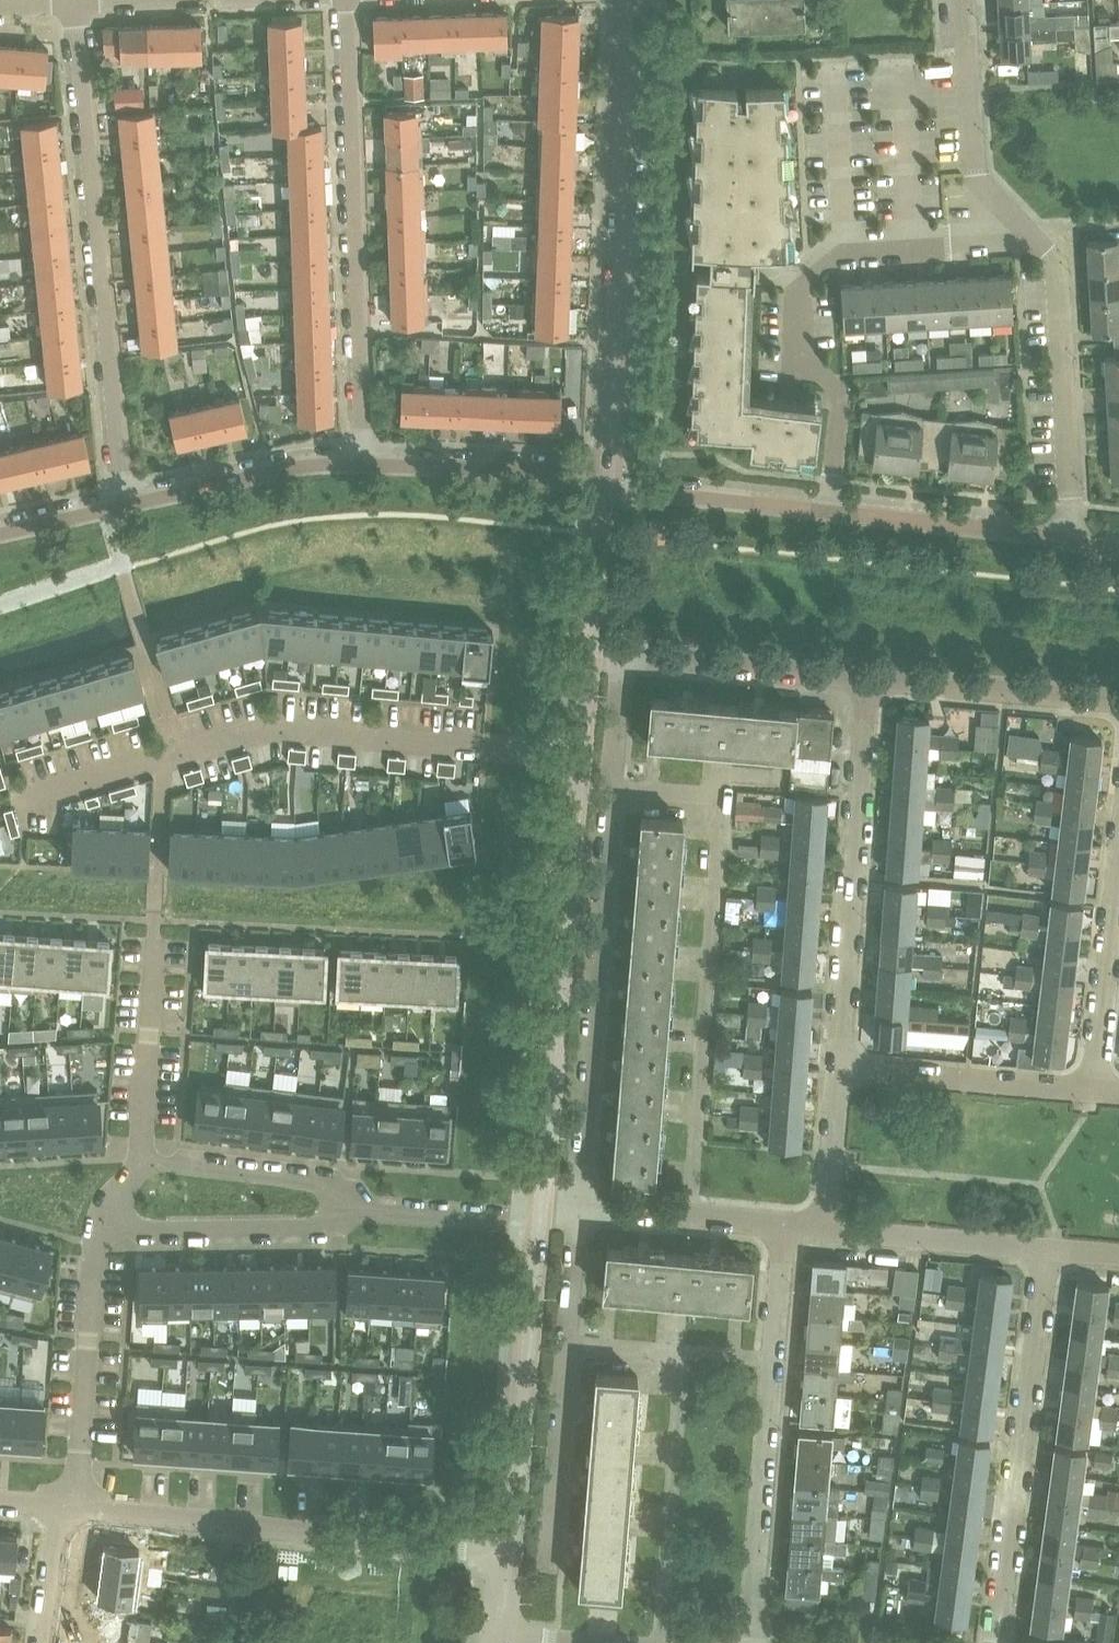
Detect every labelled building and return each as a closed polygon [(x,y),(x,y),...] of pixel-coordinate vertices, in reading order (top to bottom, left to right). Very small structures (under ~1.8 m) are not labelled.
[(731,27),(808,23),(807,0),(730,0),(731,27)] [(1045,3),(1002,5),(1003,31),(1056,28),(1056,26),(1075,25),(1074,12),(1046,14),(1045,3)] [(1100,23),(1109,23),(1108,10),(1099,10),(1100,23)] [(506,12),(480,13),(481,40),(493,40),(494,46),(495,47),(495,50),(507,49),(507,46),(508,46),(507,39),(506,12)] [(480,13),(453,14),(455,48),(467,47),(467,41),(481,40),(480,13)] [(453,14),(426,15),(428,42),(441,42),(441,48),(455,48),(453,14)] [(544,14),(543,40),(576,41),(577,15),(544,14)] [(426,15),(400,16),(401,50),(402,50),(415,49),(414,43),(428,42),(426,15)] [(401,50),(400,16),(373,17),(375,51),(401,50)] [(270,20),(271,47),(302,46),(301,19),(270,20)] [(201,23),(174,24),(175,56),(202,55),(201,23)] [(227,23),(219,24),(219,37),(227,37),(227,23)] [(174,24),(147,25),(148,57),(175,56),(174,24)] [(1075,25),(1074,25),(1075,48),(1090,51),(1091,51),(1090,24),(1075,25)] [(1094,26),(1095,51),(1111,45),(1111,36),(1118,35),(1118,24),(1094,26)] [(148,57),(147,25),(103,27),(104,49),(120,49),(121,58),(148,57)] [(1056,28),(1003,31),(1005,57),(1033,56),(1032,40),(1057,39),(1056,28)] [(518,53),(526,53),(526,39),(518,39),(518,53)] [(543,40),(542,67),(576,68),(576,41),(543,40)] [(19,78),(22,47),(0,45),(0,77),(19,78)] [(302,46),(271,47),(272,74),(303,73),(302,46)] [(22,47),(19,78),(46,81),(49,49),(22,47)] [(54,59),(48,59),(46,79),(53,80),(54,59)] [(502,61),(501,74),(510,75),(510,61),(502,61)] [(214,63),(214,76),(222,75),(221,62),(214,63)] [(542,67),(541,93),(575,94),(576,68),(542,67)] [(1028,82),(1041,81),(1041,69),(1027,69),(1028,82)] [(303,73),(272,74),(273,100),(304,99),(303,73)] [(393,86),(402,86),(401,73),(393,74),(393,86)] [(405,76),(405,96),(424,96),(423,75),(405,76)] [(440,95),(451,95),(450,76),(431,77),(431,95),(440,95)] [(455,95),(468,94),(468,86),(455,87),(455,95)] [(710,251),(709,272),(696,271),(690,431),(751,433),(749,449),(800,455),(801,450),(815,451),(820,408),(757,400),(742,399),(746,273),(744,273),(745,250),(753,251),(753,252),(792,251),(784,86),(745,88),(746,101),(736,101),(737,87),(697,86),(691,251),(710,251)] [(118,107),(144,105),(143,87),(117,89),(118,107)] [(223,90),(215,90),(216,96),(216,104),(224,104),(223,90)] [(541,93),(541,119),(574,120),(575,94),(541,93)] [(304,99),(273,100),(274,127),(321,125),(321,124),(305,125),(304,99)] [(216,104),(217,116),(225,116),(224,104),(216,104)] [(483,105),(483,118),(493,119),(493,105),(483,105)] [(121,112),(123,135),(155,132),(153,109),(121,112)] [(386,110),(387,137),(422,135),(421,120),(420,120),(420,109),(415,109),(386,110)] [(23,122),(26,148),(57,145),(55,118),(23,122)] [(483,118),(483,142),(492,142),(498,142),(498,119),(493,119),(483,118)] [(574,120),(541,119),(540,120),(541,120),(541,130),(545,131),(544,146),(573,147),(574,120)] [(476,124),(462,124),(462,133),(476,133),(476,124)] [(321,125),(274,127),(289,127),(290,153),(322,152),(321,125)] [(206,142),(214,141),(213,130),(213,127),(205,128),(206,142)] [(155,132),(123,135),(126,159),(158,156),(155,132)] [(422,135),(387,137),(388,163),(422,162),(422,152),(422,135)] [(473,135),(448,137),(449,145),(473,144),(473,135)] [(483,142),(483,155),(492,156),(492,142),(483,142)] [(228,143),(220,143),(221,158),(229,157),(228,143)] [(57,145),(26,148),(29,175),(60,172),(57,145)] [(539,162),(539,172),(572,173),(573,147),(544,146),(543,163),(539,162)] [(322,152),(290,153),(291,180),(323,179),(322,152)] [(158,156),(126,159),(128,183),(160,179),(158,156)] [(221,158),(222,169),(230,169),(229,157),(221,158)] [(422,162),(388,163),(389,189),(424,188),(423,173),(422,173),(422,162)] [(60,172),(29,175),(31,201),(63,198),(60,172)] [(539,172),(538,183),(543,183),(542,198),(571,199),(572,173),(539,172)] [(476,173),(466,173),(466,187),(476,187),(476,180),(476,173)] [(160,179),(128,183),(130,206),(162,203),(160,179)] [(323,179),(291,180),(292,207),(324,206),(323,179)] [(476,193),(485,193),(485,180),(476,180),(476,187),(476,193)] [(424,188),(389,189),(390,216),(419,215),(424,215),(423,204),(424,204),(424,188)] [(234,196),(225,197),(226,210),(235,209),(234,196)] [(63,198),(31,201),(34,228),(66,225),(63,198)] [(537,215),(537,225),(570,226),(571,199),(542,198),(541,215),(537,215)] [(162,203),(130,206),(133,230),(165,226),(162,203)] [(324,206),(292,207),(293,233),(325,232),(324,206)] [(236,221),(235,209),(226,210),(227,222),(236,221)] [(215,222),(222,221),(221,210),(213,211),(214,219),(215,222)] [(419,215),(390,216),(391,242),(426,241),(425,225),(426,225),(426,215),(424,215),(419,215)] [(216,234),(224,234),(222,221),(215,222),(216,234)] [(66,225),(34,228),(37,255),(68,251),(66,225)] [(537,225),(536,235),(541,235),(540,251),(569,252),(570,226),(537,225)] [(165,226),(133,230),(135,253),(167,250),(165,226)] [(325,232),(293,233),(294,260),(326,259),(325,232)] [(499,257),(521,258),(522,238),(499,238),(499,257)] [(426,241),(391,242),(392,269),(426,267),(426,257),(426,241)] [(467,254),(477,254),(477,241),(467,241),(467,254)] [(1091,272),(1118,271),(1118,241),(1089,243),(1091,272)] [(218,258),(226,257),(225,245),(217,246),(218,258)] [(482,261),(491,261),(491,248),(482,248),(482,261)] [(167,250),(135,253),(137,277),(169,274),(167,250)] [(239,250),(230,251),(230,252),(231,255),(232,263),(241,262),(239,250)] [(68,251),(37,255),(39,281),(71,278),(68,251)] [(533,266),(533,277),(568,279),(569,252),(540,251),(540,266),(533,266)] [(326,259),(294,260),(295,287),(327,286),(326,259)] [(232,263),(233,276),(242,275),(241,262),(232,263)] [(218,268),(219,281),(228,280),(227,267),(218,268)] [(426,267),(392,269),(393,295),(428,294),(427,278),(426,267)] [(1091,272),(1092,302),(1118,300),(1118,271),(1091,272)] [(1010,272),(989,273),(991,318),(1013,317),(1010,272)] [(989,273),(968,275),(970,320),(991,318),(989,273)] [(169,274),(137,277),(140,300),(172,297),(169,274)] [(968,275),(946,276),(949,321),(970,320),(968,275)] [(946,276),(925,277),(928,322),(949,321),(946,276)] [(533,277),(533,287),(539,288),(538,304),(567,305),(568,279),(533,277)] [(925,277),(904,279),(907,323),(928,322),(925,277)] [(33,299),(34,309),(74,305),(71,278),(39,281),(41,298),(33,299)] [(904,279),(883,280),(886,325),(907,323),(904,279)] [(883,280),(862,281),(865,326),(886,325),(883,280)] [(865,326),(862,281),(841,283),(843,327),(865,326)] [(327,286),(295,287),(296,314),(328,312),(327,286)] [(491,289),(482,289),(482,302),(491,302),(491,289)] [(223,305),(231,304),(229,292),(221,293),(223,305)] [(477,293),(468,293),(468,306),(477,306),(477,293)] [(428,294),(393,295),(394,321),(423,320),(423,319),(428,319),(428,294)] [(172,297),(140,300),(142,324),(174,321),(172,297)] [(1092,302),(1094,331),(1118,330),(1118,300),(1092,302)] [(244,301),(236,302),(237,315),(246,314),(244,301)] [(482,302),(482,315),(491,315),(491,302),(482,302)] [(509,316),(524,316),(524,303),(510,303),(509,316)] [(533,330),(537,330),(566,331),(567,305),(538,304),(538,320),(533,320),(533,330)] [(74,305),(34,309),(34,318),(43,317),(45,335),(76,331),(74,305)] [(328,312),(296,314),(297,340),(329,339),(328,312)] [(238,324),(239,328),(247,327),(246,314),(237,315),(238,324)] [(226,330),(234,329),(232,317),(225,318),(226,330)] [(174,321),(142,324),(144,347),(176,344),(174,321)] [(10,338),(9,325),(0,326),(0,339),(10,338)] [(76,331),(45,335),(48,361),(79,358),(76,331)] [(421,350),(430,350),(431,337),(422,337),(421,350)] [(431,337),(430,350),(439,351),(439,338),(431,337)] [(329,339),(297,340),(298,367),(330,366),(329,339)] [(536,343),(527,342),(526,355),(535,356),(536,343)] [(536,343),(535,356),(544,356),(545,343),(536,343)] [(228,344),(215,345),(216,353),(228,352),(228,344)] [(192,348),(193,353),(193,355),(206,354),(205,347),(192,348)] [(182,349),(170,351),(171,358),(182,357),(182,349)] [(1008,349),(993,351),(994,363),(1009,361),(1008,349)] [(994,363),(993,351),(979,352),(980,364),(994,363)] [(966,353),(951,354),(952,365),(967,364),(966,353)] [(244,356),(244,357),(247,369),(256,367),(253,354),(244,356)] [(952,365),(951,354),(937,355),(938,366),(952,365)] [(924,355),(909,356),(909,367),(924,366),(924,355)] [(895,368),(909,367),(909,356),(895,357),(895,368)] [(1109,387),(1118,386),(1118,356),(1107,357),(1109,387)] [(79,358),(48,361),(50,388),(82,385),(79,358)] [(882,358),(867,359),(867,370),(882,369),(882,358)] [(853,371),(867,370),(867,359),(853,360),(853,371)] [(330,366),(298,367),(299,393),(331,392),(330,366)] [(248,372),(250,382),(258,380),(256,367),(247,369),(248,372)] [(974,383),(996,382),(995,367),(973,368),(974,383)] [(952,385),(974,383),(973,368),(951,370),(952,385)] [(918,371),(903,372),(904,388),(919,387),(918,371)] [(889,389),(904,388),(903,372),(888,373),(889,389)] [(455,390),(454,419),(480,420),(481,391),(482,376),(467,376),(467,390),(455,390)] [(402,388),(401,417),(427,418),(428,389),(413,388),(414,379),(402,379),(402,388)] [(1109,387),(1111,416),(1118,416),(1118,386),(1109,387)] [(1004,389),(962,388),(961,409),(983,409),(983,415),(1004,416),(1004,389)] [(428,389),(427,418),(454,419),(455,390),(428,389)] [(481,391),(480,420),(507,421),(508,392),(481,391)] [(929,392),(900,391),(900,399),(929,400),(929,392)] [(331,392),(299,393),(300,420),(332,419),(331,392)] [(508,392),(507,421),(533,422),(534,393),(508,392)] [(37,395),(38,403),(51,402),(50,393),(37,395)] [(534,393),(533,422),(559,423),(561,394),(534,393)] [(240,396),(217,402),(224,433),(247,428),(240,396)] [(217,402),(193,408),(201,439),(224,433),(217,402)] [(268,402),(259,402),(259,415),(268,415),(268,403),(268,402)] [(201,439),(193,408),(170,413),(178,444),(201,439)] [(863,409),(857,458),(882,464),(895,466),(901,409),(879,410),(863,409)] [(901,409),(895,466),(909,467),(909,463),(932,466),(938,417),(922,415),(901,409)] [(1111,416),(1113,446),(1118,446),(1118,416),(1111,416)] [(938,417),(932,466),(957,468),(956,472),(970,474),(976,417),(954,418),(938,417)] [(976,417),(970,474),(983,475),(984,471),(1008,474),(1014,425),(997,423),(976,417)] [(84,432),(61,437),(68,468),(91,463),(84,432)] [(61,437),(38,442),(45,473),(68,468),(61,437)] [(38,442),(15,448),(22,479),(45,473),(38,442)] [(0,451),(0,484),(22,479),(15,448),(0,451)] [(668,518),(651,516),(649,536),(666,537),(668,518)] [(264,649),(260,609),(229,617),(240,656),(264,649)] [(260,609),(264,649),(289,651),(293,611),(260,609)] [(289,651),(314,654),(318,613),(293,611),(289,651)] [(314,654),(339,656),(342,616),(318,613),(314,654)] [(339,656),(364,658),(367,618),(342,616),(339,656)] [(240,656),(229,617),(205,624),(216,663),(240,656)] [(364,658),(388,660),(392,620),(367,618),(364,658)] [(388,660),(413,663),(417,622),(392,620),(388,660)] [(413,663),(438,665),(442,625),(417,622),(413,663)] [(216,663),(205,624),(181,631),(192,670),(216,663)] [(467,627),(442,625),(438,665),(463,667),(467,627)] [(467,627),(463,667),(489,669),(493,629),(467,627)] [(192,670),(181,631),(156,639),(167,678),(192,670)] [(145,693),(134,654),(108,662),(120,700),(145,693)] [(96,707),(120,700),(108,662),(85,669),(96,707)] [(72,714),(96,707),(85,669),(61,676),(72,714)] [(48,721),(72,714),(61,676),(37,683),(48,721)] [(287,678),(274,676),(273,685),(286,686),(287,678)] [(260,678),(248,681),(250,690),(263,686),(260,678)] [(300,679),(287,678),(286,686),(299,687),(300,679)] [(248,681),(235,685),(238,693),(250,690),(248,681)] [(323,681),(323,690),(336,691),(336,682),(323,681)] [(349,683),(336,682),(336,691),(349,692),(349,683)] [(48,721),(37,683),(13,690),(24,728),(48,721)] [(385,695),(386,687),(373,685),(372,694),(385,695)] [(399,688),(386,687),(385,695),(398,696),(399,688)] [(24,728),(13,690),(0,693),(0,735),(24,728)] [(436,691),(423,690),(422,699),(435,700),(436,691)] [(449,692),(436,691),(435,700),(448,701),(449,692)] [(212,692),(200,695),(202,704),(215,700),(212,692)] [(474,694),(461,693),(460,702),(473,703),(474,694)] [(200,695),(187,699),(190,707),(202,704),(200,695)] [(653,696),(649,740),(721,746),(725,702),(653,696)] [(721,746),(793,752),(796,709),(725,702),(721,746)] [(793,752),(790,786),(827,790),(834,711),(796,709),(793,752)] [(140,722),(137,714),(125,717),(127,726),(140,722)] [(899,716),(897,742),(928,745),(941,746),(959,747),(960,734),(929,732),(930,719),(899,716)] [(127,726),(125,717),(112,721),(115,729),(127,726)] [(997,750),(998,724),(976,722),(974,748),(997,750)] [(89,728),(77,731),(79,740),(92,736),(89,728)] [(79,740),(77,731),(64,735),(67,743),(79,740)] [(1010,753),(1058,759),(1070,761),(1070,762),(1100,766),(1103,740),(1073,736),(1071,749),(1009,741),(1008,753),(1010,753)] [(44,750),(42,742),(29,745),(31,754),(44,750)] [(926,771),(928,745),(897,742),(895,768),(926,771)] [(31,754),(29,745),(16,749),(19,757),(31,754)] [(289,746),(288,759),(297,760),(298,747),(289,746)] [(940,758),(958,759),(959,747),(941,746),(940,758)] [(307,748),(298,747),(297,760),(306,761),(307,748)] [(339,751),(338,764),(347,765),(348,752),(339,751)] [(249,752),(240,755),(244,767),(252,765),(249,752)] [(356,752),(348,752),(347,765),(355,765),(356,752)] [(1056,770),(1058,759),(1010,753),(1008,764),(1056,770)] [(240,755),(232,757),(236,770),(244,767),(240,755)] [(397,756),(389,755),(388,768),(396,769),(397,756)] [(406,757),(397,756),(396,769),(405,770),(406,757)] [(438,760),(437,773),(446,774),(447,761),(438,760)] [(456,761),(447,761),(446,774),(455,774),(456,761)] [(1070,762),(1067,788),(1096,791),(1100,766),(1070,762)] [(201,766),(192,769),(196,781),(205,779),(201,766)] [(924,794),(937,795),(938,783),(925,782),(926,771),(895,768),(893,794),(924,797),(924,794)] [(192,769),(184,771),(188,784),(196,781),(192,769)] [(135,783),(122,786),(124,795),(137,791),(135,783)] [(956,785),(938,783),(937,795),(955,797),(956,787),(956,785)] [(122,786),(109,790),(112,798),(124,795),(122,786)] [(955,799),(964,800),(970,800),(971,788),(956,787),(955,799)] [(1067,788),(1063,814),(1093,817),(1096,791),(1067,788)] [(209,797),(222,798),(222,789),(209,789),(209,797)] [(98,803),(95,794),(83,798),(85,806),(98,803)] [(798,794),(796,820),(826,822),(828,796),(798,794)] [(893,794),(891,820),(922,822),(924,797),(893,794)] [(955,797),(937,795),(937,807),(954,809),(955,797)] [(1018,808),(1035,810),(1052,812),(1054,799),(1019,795),(1018,808)] [(761,801),(738,800),(737,817),(765,819),(777,819),(783,820),(784,806),(761,804),(761,801)] [(16,820),(13,807),(4,810),(8,822),(16,820)] [(471,808),(444,812),(450,852),(476,848),(471,808)] [(1051,823),(1052,812),(1035,810),(1034,821),(1051,823)] [(444,812),(420,816),(426,856),(450,852),(444,812)] [(1063,814),(1060,839),(1090,843),(1093,817),(1063,814)] [(420,816),(395,819),(401,859),(426,856),(420,816)] [(685,819),(643,816),(613,1174),(654,1178),(685,819)] [(395,819),(370,823),(376,863),(401,859),(395,819)] [(12,835),(20,833),(16,820),(8,822),(12,835)] [(796,820),(794,846),(824,848),(826,822),(796,820)] [(889,845),(920,847),(922,822),(891,820),(889,845)] [(98,865),(100,824),(73,823),(71,864),(98,865)] [(370,823),(346,826),(351,866),(376,863),(370,823)] [(124,826),(100,824),(98,865),(123,866),(124,826)] [(151,827),(124,826),(123,866),(149,867),(151,827)] [(346,826),(321,830),(327,870),(351,866),(346,826)] [(197,829),(170,828),(168,868),(195,869),(197,829)] [(222,830),(197,829),(195,869),(220,871),(222,830)] [(246,831),(222,830),(220,871),(245,872),(246,831)] [(321,830),(296,834),(298,874),(327,870),(321,830)] [(271,832),(246,831),(245,872),(270,873),(271,832)] [(781,833),(740,831),(739,843),(780,844),(781,833)] [(296,834),(271,832),(270,873),(298,874),(296,834)] [(932,837),(932,848),(951,849),(952,839),(932,837)] [(1060,839),(1057,865),(1087,869),(1090,843),(1060,839)] [(780,844),(739,843),(739,854),(780,856),(780,844)] [(932,848),(920,847),(889,845),(887,872),(918,874),(920,857),(931,858),(932,848)] [(794,846),(792,872),(822,874),(824,848),(794,846)] [(933,869),(957,871),(958,851),(934,849),(933,869)] [(1046,863),(1047,852),(1030,850),(1029,861),(1046,863)] [(1045,874),(1046,863),(1029,861),(1028,872),(1045,874)] [(1087,869),(1057,865),(1054,891),(1084,895),(1087,869)] [(792,872),(790,898),(820,900),(822,874),(792,872)] [(886,883),(884,909),(915,912),(917,886),(886,883)] [(759,885),(758,896),(775,898),(776,887),(759,885)] [(983,891),(969,890),(967,913),(981,914),(983,891)] [(758,896),(758,906),(775,908),(775,898),(758,896)] [(790,898),(787,924),(818,926),(820,900),(790,898)] [(946,901),(928,900),(928,912),(945,913),(946,901)] [(1080,930),(1083,904),(1053,901),(1050,927),(1080,930)] [(884,909),(882,935),(914,938),(915,912),(884,909)] [(1021,923),(1039,925),(1040,914),(1040,913),(1023,911),(1021,923)] [(945,925),(945,913),(928,912),(927,924),(945,925)] [(1008,933),(1020,934),(1021,923),(1010,922),(1008,933)] [(1020,934),(1037,937),(1039,925),(1021,923),(1020,934)] [(787,924),(785,950),(815,952),(818,926),(787,924)] [(1080,930),(1050,927),(1039,925),(1037,937),(1048,938),(1046,952),(1076,956),(1080,930)] [(12,989),(16,934),(0,933),(0,988),(12,989)] [(37,991),(37,981),(36,981),(40,936),(16,934),(12,989),(37,991)] [(912,963),(924,964),(942,966),(943,954),(925,953),(925,954),(912,953),(914,938),(882,935),(881,962),(912,964),(912,963)] [(37,981),(60,982),(63,938),(40,936),(36,981),(37,981)] [(754,937),(754,948),(772,948),(772,937),(754,937)] [(83,984),(87,940),(63,938),(60,982),(83,984)] [(87,940),(83,984),(108,986),(111,941),(88,940),(87,940)] [(204,992),(229,993),(231,944),(207,942),(204,992)] [(253,995),(254,989),(252,989),(255,945),(231,944),(229,993),(253,995)] [(254,989),(275,990),(276,990),(278,946),(268,946),(255,945),(252,989),(254,989)] [(300,1002),(301,992),(300,992),(302,947),(278,946),(276,990),(275,990),(275,1001),(300,1002)] [(300,992),(301,992),(324,993),(327,948),(315,948),(302,947),(300,992)] [(754,948),(731,949),(731,959),(772,960),(772,948),(754,948)] [(337,993),(361,995),(364,950),(339,949),(337,993)] [(361,995),(385,996),(387,952),(364,950),(361,995)] [(815,952),(785,950),(783,976),(813,978),(815,952)] [(385,996),(408,997),(411,953),(388,952),(387,952),(385,996)] [(1076,956),(1046,952),(1045,966),(1034,965),(1032,977),(1073,982),(1076,956)] [(408,997),(432,998),(435,954),(411,953),(408,997)] [(435,954),(432,998),(457,999),(458,955),(435,954)] [(881,962),(879,988),(910,990),(912,964),(881,962)] [(1015,975),(1032,977),(1034,965),(1017,963),(1016,966),(1015,975)] [(942,966),(924,964),(923,975),(941,977),(942,966)] [(1014,986),(1015,975),(1004,974),(1003,985),(1014,986)] [(1031,988),(1032,977),(1015,975),(1014,986),(1031,988)] [(1040,1004),(1070,1008),(1073,982),(1032,977),(1031,988),(1042,990),(1040,1004)] [(783,988),(780,1014),(811,1017),(813,991),(783,988)] [(877,1014),(938,1018),(939,1006),(909,1004),(910,990),(879,988),(877,1014)] [(748,1010),(767,1011),(768,1000),(749,999),(748,1010)] [(1067,1034),(1070,1008),(1040,1004),(1038,1019),(1027,1018),(1027,1020),(1026,1029),(1067,1034)] [(766,1024),(767,1011),(748,1010),(748,1023),(766,1024)] [(780,1014),(778,1040),(809,1043),(811,1017),(780,1014)] [(938,1018),(877,1014),(875,1040),(906,1042),(907,1026),(918,1026),(918,1027),(937,1028),(938,1018)] [(1010,1027),(1025,1028),(1026,1019),(1011,1018),(1010,1027)] [(80,1026),(81,1035),(94,1034),(93,1025),(80,1026)] [(213,1033),(226,1034),(227,1026),(214,1025),(213,1033)] [(68,1036),(81,1035),(80,1026),(67,1027),(68,1036)] [(227,1026),(226,1034),(240,1035),(240,1026),(227,1026)] [(1025,1039),(1026,1029),(1010,1027),(1009,1026),(1007,1037),(1007,1038),(1024,1040),(1025,1039)] [(33,1029),(33,1038),(46,1037),(46,1028),(33,1029)] [(260,1037),(274,1038),(274,1029),(261,1028),(260,1037)] [(20,1038),(33,1038),(33,1029),(20,1030),(20,1038)] [(274,1029),(274,1038),(287,1039),(287,1030),(274,1029)] [(1067,1034),(1026,1029),(1025,1039),(1035,1040),(1035,1047),(1019,1045),(1016,1063),(1036,1066),(1045,1067),(1046,1057),(1063,1060),(1067,1034)] [(311,1031),(298,1031),(297,1039),(310,1040),(311,1031)] [(345,1043),(358,1044),(359,1035),(346,1034),(345,1043)] [(359,1035),(358,1044),(372,1045),(372,1036),(359,1035)] [(392,1046),(406,1047),(406,1038),(393,1037),(392,1046)] [(406,1038),(406,1047),(419,1048),(420,1039),(406,1038)] [(230,1041),(217,1040),(216,1049),(229,1050),(230,1041)] [(452,1054),(461,1054),(461,1041),(453,1040),(452,1054)] [(778,1040),(776,1067),(807,1069),(809,1043),(778,1040)] [(70,1042),(70,1051),(83,1050),(83,1041),(70,1042)] [(243,1042),(230,1041),(229,1050),(242,1051),(243,1042)] [(57,1051),(70,1051),(70,1042),(56,1042),(57,1051)] [(277,1044),(264,1043),(263,1052),(276,1053),(277,1044)] [(22,1045),(23,1054),(36,1053),(35,1044),(22,1045)] [(290,1045),(277,1044),(276,1053),(290,1054),(290,1045)] [(10,1055),(23,1054),(22,1045),(9,1045),(10,1055)] [(324,1056),(324,1048),(311,1047),(311,1055),(324,1056)] [(337,1048),(324,1048),(324,1056),(337,1057),(337,1048)] [(380,1065),(381,1052),(358,1050),(357,1063),(380,1065)] [(764,1052),(745,1051),(745,1063),(763,1064),(764,1052)] [(404,1053),(391,1052),(391,1061),(404,1062),(404,1053)] [(417,1054),(404,1053),(404,1062),(417,1063),(417,1054)] [(461,1054),(452,1054),(451,1067),(460,1067),(461,1054)] [(762,1076),(763,1064),(745,1063),(744,1075),(762,1076)] [(776,1067),(774,1093),(804,1095),(807,1069),(776,1067)] [(224,1090),(201,1087),(196,1128),(219,1131),(224,1090)] [(74,1090),(78,1142),(100,1141),(97,1089),(82,1090),(74,1090)] [(54,1144),(78,1142),(74,1090),(50,1092),(54,1144)] [(248,1093),(224,1090),(219,1131),(242,1134),(248,1093)] [(30,1145),(54,1144),(50,1092),(26,1093),(30,1145)] [(6,1147),(30,1145),(26,1093),(1,1095),(1,1104),(3,1104),(6,1147)] [(271,1096),(248,1093),(242,1134),(266,1137),(271,1096)] [(774,1093),(772,1119),(802,1121),(804,1095),(774,1093)] [(295,1099),(271,1096),(266,1137),(289,1140),(295,1099)] [(318,1102),(295,1099),(289,1140),(313,1143),(318,1102)] [(342,1105),(318,1102),(313,1143),(337,1146),(342,1105)] [(742,1104),(741,1116),(757,1118),(758,1105),(742,1104)] [(377,1107),(352,1106),(349,1147),(374,1149),(377,1107)] [(400,1109),(377,1107),(374,1149),(397,1151),(400,1109)] [(424,1111),(400,1109),(397,1151),(421,1152),(424,1111)] [(449,1112),(424,1111),(421,1152),(446,1154),(449,1112)] [(757,1118),(741,1116),(713,1114),(712,1124),(756,1128),(757,1118)] [(802,1121),(772,1119),(770,1145),(800,1148),(802,1121)] [(13,1292),(26,1242),(3,1236),(0,1248),(0,1289),(13,1292)] [(26,1242),(13,1292),(36,1299),(50,1248),(26,1242)] [(680,1253),(608,1246),(603,1289),(675,1296),(680,1253)] [(747,1303),(752,1260),(680,1253),(675,1296),(747,1303)] [(815,1259),(813,1285),(844,1288),(844,1275),(886,1278),(887,1264),(815,1259)] [(333,1265),(308,1266),(309,1307),(333,1307),(333,1265)] [(237,1266),(214,1267),(214,1308),(238,1308),(237,1266)] [(261,1266),(237,1266),(238,1308),(261,1308),(261,1266)] [(284,1266),(261,1266),(261,1308),(285,1308),(284,1266)] [(308,1266),(284,1266),(285,1308),(309,1307),(308,1266)] [(373,1268),(348,1266),(345,1307),(370,1309),(373,1268)] [(166,1267),(142,1268),(142,1309),(167,1309),(166,1267)] [(190,1267),(166,1267),(167,1309),(190,1309),(190,1267)] [(214,1267),(190,1267),(190,1309),(214,1308),(214,1267)] [(896,1267),(892,1291),(916,1293),(919,1269),(896,1267)] [(396,1269),(373,1268),(370,1309),(393,1311),(396,1269)] [(420,1271),(396,1269),(393,1311),(417,1313),(420,1271)] [(445,1273),(420,1271),(417,1313),(442,1314),(445,1273)] [(982,1272),(979,1298),(1007,1302),(1011,1276),(982,1272)] [(949,1281),(947,1293),(965,1296),(967,1284),(949,1281)] [(1079,1281),(1075,1307),(1103,1311),(1107,1285),(1079,1281)] [(813,1285),(811,1312),(841,1314),(843,1300),(854,1300),(855,1290),(843,1289),(844,1288),(813,1285)] [(916,1293),(892,1291),(892,1292),(901,1292),(899,1305),(914,1307),(916,1293)] [(965,1296),(947,1293),(945,1305),(963,1308),(965,1296)] [(979,1298),(975,1324),(1004,1328),(1007,1302),(979,1298)] [(1075,1307),(1072,1333),(1100,1337),(1103,1311),(1075,1307)] [(909,1311),(898,1310),(897,1317),(908,1319),(909,1311)] [(7,1324),(10,1311),(8,1311),(7,1315),(0,1314),(0,1323),(7,1324)] [(10,1311),(7,1324),(22,1327),(25,1314),(10,1311)] [(811,1312),(808,1338),(839,1340),(840,1326),(862,1327),(863,1317),(841,1316),(841,1314),(811,1312)] [(941,1335),(940,1346),(958,1348),(972,1350),(1001,1353),(1004,1328),(975,1324),(973,1340),(941,1335)] [(11,1340),(24,1343),(26,1334),(13,1331),(11,1340)] [(1068,1359),(1096,1363),(1108,1364),(1118,1366),(1118,1353),(1098,1351),(1100,1337),(1072,1333),(1068,1359)] [(26,1334),(24,1343),(37,1345),(39,1336),(26,1334)] [(895,1334),(893,1345),(909,1346),(910,1336),(895,1334)] [(808,1338),(806,1365),(837,1367),(839,1340),(808,1338)] [(167,1340),(154,1340),(154,1348),(167,1349),(167,1340)] [(180,1341),(167,1340),(167,1349),(180,1350),(180,1341)] [(215,1344),(201,1343),(201,1352),(214,1353),(215,1344)] [(228,1345),(215,1344),(214,1353),(227,1353),(228,1345)] [(909,1346),(893,1345),(892,1357),(907,1359),(909,1346)] [(262,1347),(249,1346),(248,1355),(261,1356),(262,1347)] [(956,1359),(958,1348),(940,1346),(939,1348),(938,1357),(956,1359)] [(275,1348),(262,1347),(261,1356),(274,1357),(275,1348)] [(309,1350),(296,1350),(295,1358),(308,1359),(309,1350)] [(322,1351),(309,1350),(308,1359),(322,1360),(322,1351)] [(970,1361),(968,1376),(997,1379),(1001,1353),(972,1350),(970,1361)] [(367,1355),(354,1354),(353,1362),(366,1363),(367,1355)] [(165,1356),(152,1355),(151,1363),(164,1364),(165,1356)] [(380,1355),(367,1355),(366,1363),(379,1364),(380,1355)] [(178,1357),(165,1356),(164,1364),(177,1365),(178,1357)] [(414,1358),(401,1357),(400,1366),(413,1367),(414,1358)] [(212,1359),(199,1358),(198,1367),(211,1368),(212,1359)] [(445,1359),(436,1358),(435,1371),(444,1372),(445,1359)] [(225,1360),(212,1359),(211,1368),(224,1369),(225,1360)] [(1093,1389),(1096,1363),(1068,1359),(1065,1385),(1093,1389)] [(259,1362),(246,1361),(245,1370),(258,1371),(259,1362)] [(272,1363),(259,1362),(258,1371),(271,1372),(272,1363)] [(1118,1376),(1118,1366),(1108,1364),(1106,1375),(1118,1376)] [(806,1365),(804,1391),(835,1393),(836,1378),(854,1380),(855,1370),(837,1368),(837,1367),(806,1365)] [(319,1367),(305,1366),(305,1374),(318,1375),(319,1367)] [(332,1367),(319,1367),(318,1375),(331,1376),(332,1367)] [(366,1370),(353,1369),(352,1378),(365,1379),(366,1370)] [(379,1371),(366,1370),(365,1379),(378,1379),(379,1371)] [(444,1372),(435,1371),(434,1385),(443,1385),(444,1372)] [(413,1373),(400,1372),(399,1381),(412,1382),(413,1373)] [(638,1375),(597,1372),(580,1588),(621,1591),(638,1375)] [(968,1376),(966,1390),(965,1401),(965,1402),(994,1405),(997,1379),(968,1376)] [(1061,1411),(1117,1418),(1118,1408),(1118,1406),(1091,1402),(1093,1389),(1065,1385),(1061,1411)] [(888,1386),(886,1397),(902,1399),(903,1388),(888,1386)] [(933,1397),(952,1400),(954,1389),(935,1386),(934,1393),(933,1397)] [(835,1393),(804,1391),(802,1418),(833,1420),(835,1393)] [(21,1402),(21,1397),(0,1396),(0,1443),(17,1444),(20,1402),(21,1402)] [(902,1399),(886,1397),(885,1410),(900,1411),(900,1409),(902,1399)] [(951,1410),(952,1400),(933,1397),(932,1408),(951,1410)] [(44,1404),(21,1402),(20,1402),(17,1444),(42,1446),(44,1404)] [(994,1405),(965,1402),(962,1428),(990,1431),(994,1405)] [(161,1412),(136,1410),(133,1452),(158,1454),(161,1412)] [(1116,1429),(1117,1418),(1061,1411),(1057,1436),(1086,1440),(1088,1425),(1099,1426),(1116,1429)] [(184,1414),(161,1412),(158,1454),(181,1455),(184,1414)] [(208,1415),(184,1414),(181,1455),(205,1457),(208,1415)] [(231,1417),(208,1415),(205,1457),(228,1459),(231,1417)] [(255,1419),(231,1417),(228,1459),(252,1460),(255,1419)] [(280,1420),(255,1419),(252,1460),(277,1462),(280,1420)] [(315,1423),(290,1421),(287,1463),(312,1465),(315,1423)] [(338,1425),(315,1423),(312,1465),(335,1466),(338,1425)] [(362,1426),(338,1425),(335,1466),(359,1468),(362,1426)] [(385,1428),(362,1426),(359,1468),(382,1470),(385,1428)] [(409,1430),(385,1428),(382,1470),(406,1471),(409,1430)] [(801,1429),(799,1456),(830,1458),(831,1444),(844,1445),(845,1435),(832,1434),(832,1431),(801,1429)] [(433,1431),(409,1430),(406,1471),(431,1473),(433,1431)] [(961,1437),(958,1463),(986,1467),(990,1441),(961,1437)] [(926,1444),(923,1458),(943,1461),(946,1447),(926,1444)] [(1085,1449),(1056,1445),(1053,1471),(1082,1475),(1085,1449)] [(1112,1452),(1096,1450),(1094,1463),(1094,1464),(1111,1466),(1112,1452)] [(880,1454),(878,1462),(893,1463),(894,1455),(880,1454)] [(799,1456),(797,1482),(828,1484),(829,1471),(834,1471),(834,1461),(830,1460),(830,1458),(799,1456)] [(893,1463),(878,1462),(876,1476),(891,1478),(893,1463)] [(958,1463),(954,1489),(983,1492),(986,1467),(958,1463)] [(1053,1471),(1049,1497),(1078,1501),(1089,1502),(1106,1504),(1107,1492),(1080,1488),(1082,1475),(1053,1471)] [(923,1472),(921,1484),(940,1488),(942,1475),(923,1472)] [(865,1477),(864,1487),(890,1489),(891,1480),(865,1477)] [(797,1482),(795,1508),(838,1511),(839,1498),(840,1487),(828,1486),(828,1484),(797,1482)] [(940,1488),(921,1484),(909,1482),(907,1493),(939,1498),(940,1488)] [(954,1489),(950,1514),(979,1518),(983,1492),(954,1489)] [(1046,1522),(1075,1526),(1078,1501),(1049,1497),(1046,1522)] [(1104,1514),(1106,1504),(1089,1502),(1088,1514),(1104,1516),(1104,1514)] [(872,1505),(871,1514),(887,1515),(888,1507),(872,1505)] [(795,1508),(793,1534),(836,1538),(838,1511),(795,1508)] [(887,1515),(871,1514),(869,1528),(885,1530),(887,1515)] [(950,1514),(947,1540),(976,1544),(979,1518),(950,1514)] [(1046,1522),(1043,1548),(1072,1552),(1075,1526),(1046,1522)] [(933,1527),(917,1524),(915,1536),(931,1538),(933,1527)] [(15,1565),(17,1534),(0,1533),(0,1564),(15,1565)] [(793,1534),(791,1561),(822,1563),(823,1551),(846,1553),(847,1540),(835,1539),(836,1538),(793,1534)] [(902,1536),(901,1545),(913,1547),(914,1540),(914,1538),(902,1536)] [(913,1547),(929,1549),(931,1538),(915,1536),(914,1538),(913,1547)] [(973,1569),(976,1544),(947,1540),(944,1566),(973,1569)] [(1084,1543),(1082,1554),(1098,1556),(1100,1545),(1084,1543)] [(141,1550),(107,1544),(103,1571),(137,1576),(141,1550)] [(1043,1548),(1039,1574),(1068,1578),(1072,1552),(1043,1548)] [(1098,1556),(1082,1554),(1081,1565),(1097,1568),(1098,1556)] [(295,1567),(296,1558),(283,1557),(282,1566),(295,1567)] [(866,1557),(864,1566),(880,1568),(881,1559),(866,1557)] [(887,1560),(886,1571),(896,1573),(898,1561),(887,1560)] [(791,1561),(788,1597),(787,1605),(818,1608),(819,1601),(821,1576),(844,1579),(844,1567),(822,1565),(822,1563),(791,1561)] [(880,1568),(864,1566),(860,1597),(876,1599),(880,1568)] [(944,1566),(940,1591),(969,1595),(973,1569),(944,1566)] [(150,1568),(149,1577),(162,1579),(163,1570),(150,1568)] [(137,1576),(103,1571),(98,1597),(133,1602),(137,1576)] [(1039,1574),(1036,1600),(1065,1604),(1068,1578),(1039,1574)] [(20,1591),(22,1576),(12,1575),(11,1591),(20,1591)] [(909,1576),(908,1587),(928,1589),(929,1578),(909,1576)] [(162,1579),(149,1577),(147,1586),(161,1588),(162,1579)] [(928,1589),(908,1587),(907,1599),(926,1601),(928,1589)] [(620,1592),(590,1590),(589,1602),(620,1605),(620,1592)] [(969,1595),(940,1591),(937,1616),(965,1620),(969,1595)] [(1077,1593),(1076,1605),(1092,1607),(1094,1595),(1077,1593)] [(16,1607),(18,1596),(11,1595),(9,1607),(16,1607)] [(1065,1604),(1036,1600),(1032,1625),(1062,1629),(1065,1604)] [(214,1618),(225,1619),(226,1605),(215,1604),(214,1618)] [(1092,1608),(1092,1607),(1076,1605),(1074,1617),(1091,1619),(1092,1611),(1092,1608)] [(1100,1609),(1092,1608),(1092,1611),(1091,1619),(1098,1620),(1100,1609)] [(1112,1635),(1115,1612),(1100,1609),(1096,1632),(1112,1635)] [(99,1641),(112,1642),(134,1642),(137,1620),(103,1615),(99,1641)] [(11,1626),(0,1624),(0,1642),(9,1642),(11,1626)]
